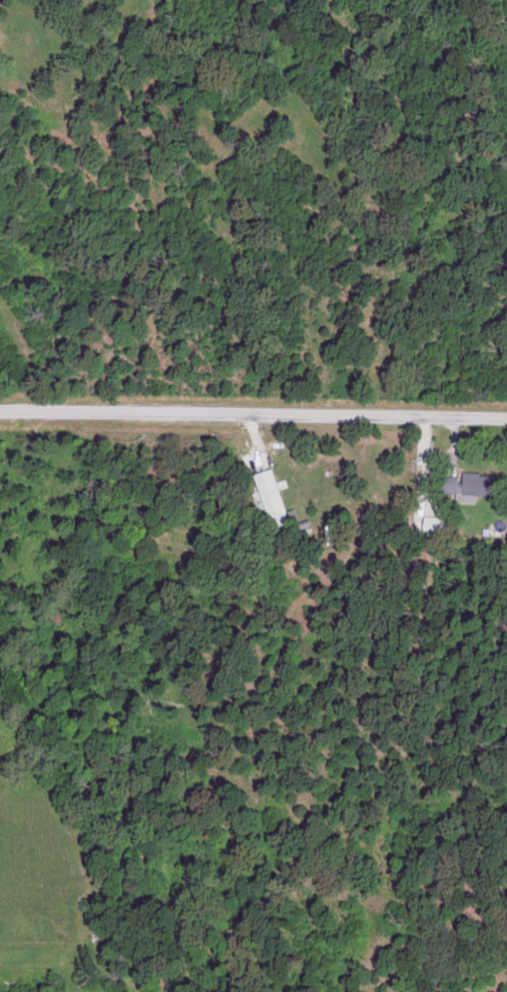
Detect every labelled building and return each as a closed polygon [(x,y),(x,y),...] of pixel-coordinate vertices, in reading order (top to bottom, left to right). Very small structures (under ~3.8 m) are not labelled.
[(440,491),(460,491),(460,496),(495,496),(495,472),(461,472),(461,474),(440,474),(440,491)] [(421,531),(440,531),(441,515),(421,515),(421,531)]
